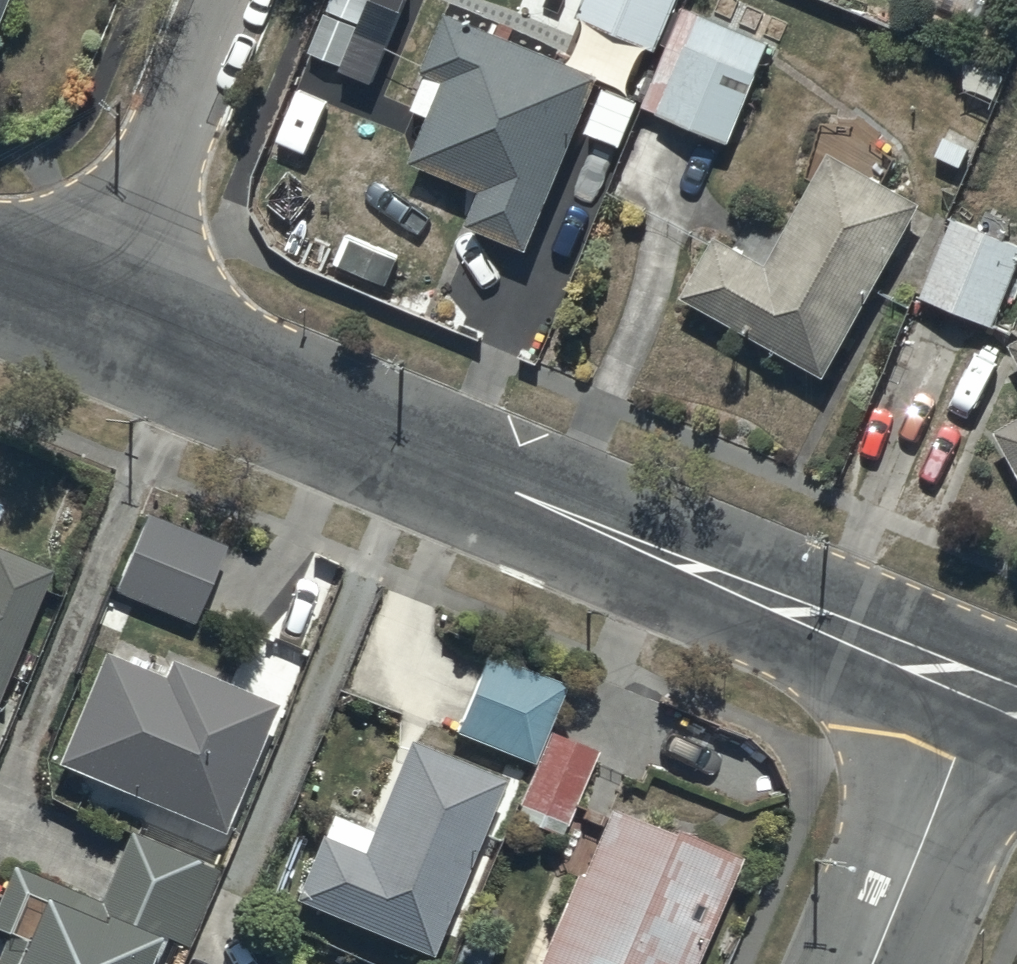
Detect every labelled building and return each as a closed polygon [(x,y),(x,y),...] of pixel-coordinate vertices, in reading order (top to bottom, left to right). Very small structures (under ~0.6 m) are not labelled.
[(12,0),(0,0),(0,29),(12,0)] [(576,11),(659,44),(676,0),(580,0),(576,11)] [(730,141),(772,42),(684,4),(658,66),(668,71),(652,108),(730,141)] [(446,77),(412,160),(483,189),(470,222),(529,246),(602,68),(449,6),(424,68),(446,77)] [(683,293),(823,372),(921,204),(828,151),(766,260),(718,233),(683,293)] [(950,218),(921,293),(990,320),(1016,250),(1016,244),(950,218)] [(1007,340),(1016,360),(1016,335),(1007,340)] [(988,424),(1016,476),(1016,410),(988,424)] [(112,585),(189,616),(221,537),(144,506),(112,585)] [(46,560),(0,540),(0,671),(46,560)] [(52,755),(219,824),(273,695),(165,650),(158,667),(99,643),(52,755)] [(482,645),(451,726),(530,757),(562,675),(482,645)] [(545,727),(511,811),(560,831),(594,747),(545,727)] [(289,890),(428,947),(500,770),(403,730),(357,842),(315,825),(289,890)] [(733,849),(603,797),(576,866),(569,863),(529,963),(687,963),(733,849)] [(162,930),(183,939),(216,863),(124,824),(95,893),(9,857),(0,877),(0,924),(3,925),(0,931),(0,963),(148,963),(162,930)] [(451,963),(485,963),(494,942),(465,930),(451,963)]
